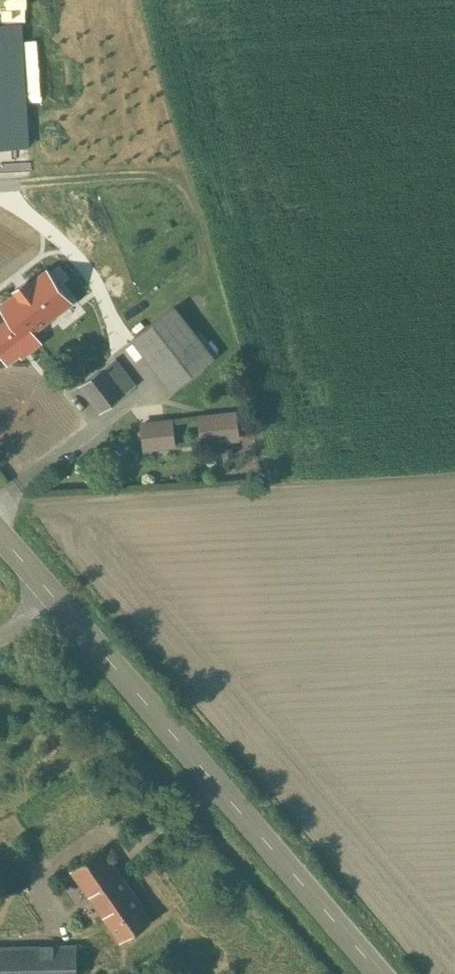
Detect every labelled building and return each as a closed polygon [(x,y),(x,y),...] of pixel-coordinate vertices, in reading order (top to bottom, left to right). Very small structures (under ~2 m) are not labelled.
[(0,24),(0,147),(28,145),(20,23),(0,24)] [(228,354),(185,302),(143,336),(186,388),(228,354)] [(148,383),(124,352),(86,380),(111,412),(148,383)] [(246,433),(244,407),(210,410),(212,436),(246,433)] [(186,442),(184,413),(142,416),(144,445),(186,442)] [(149,916),(100,845),(70,866),(119,937),(149,916)] [(79,939),(0,942),(0,973),(80,973),(79,939)]
